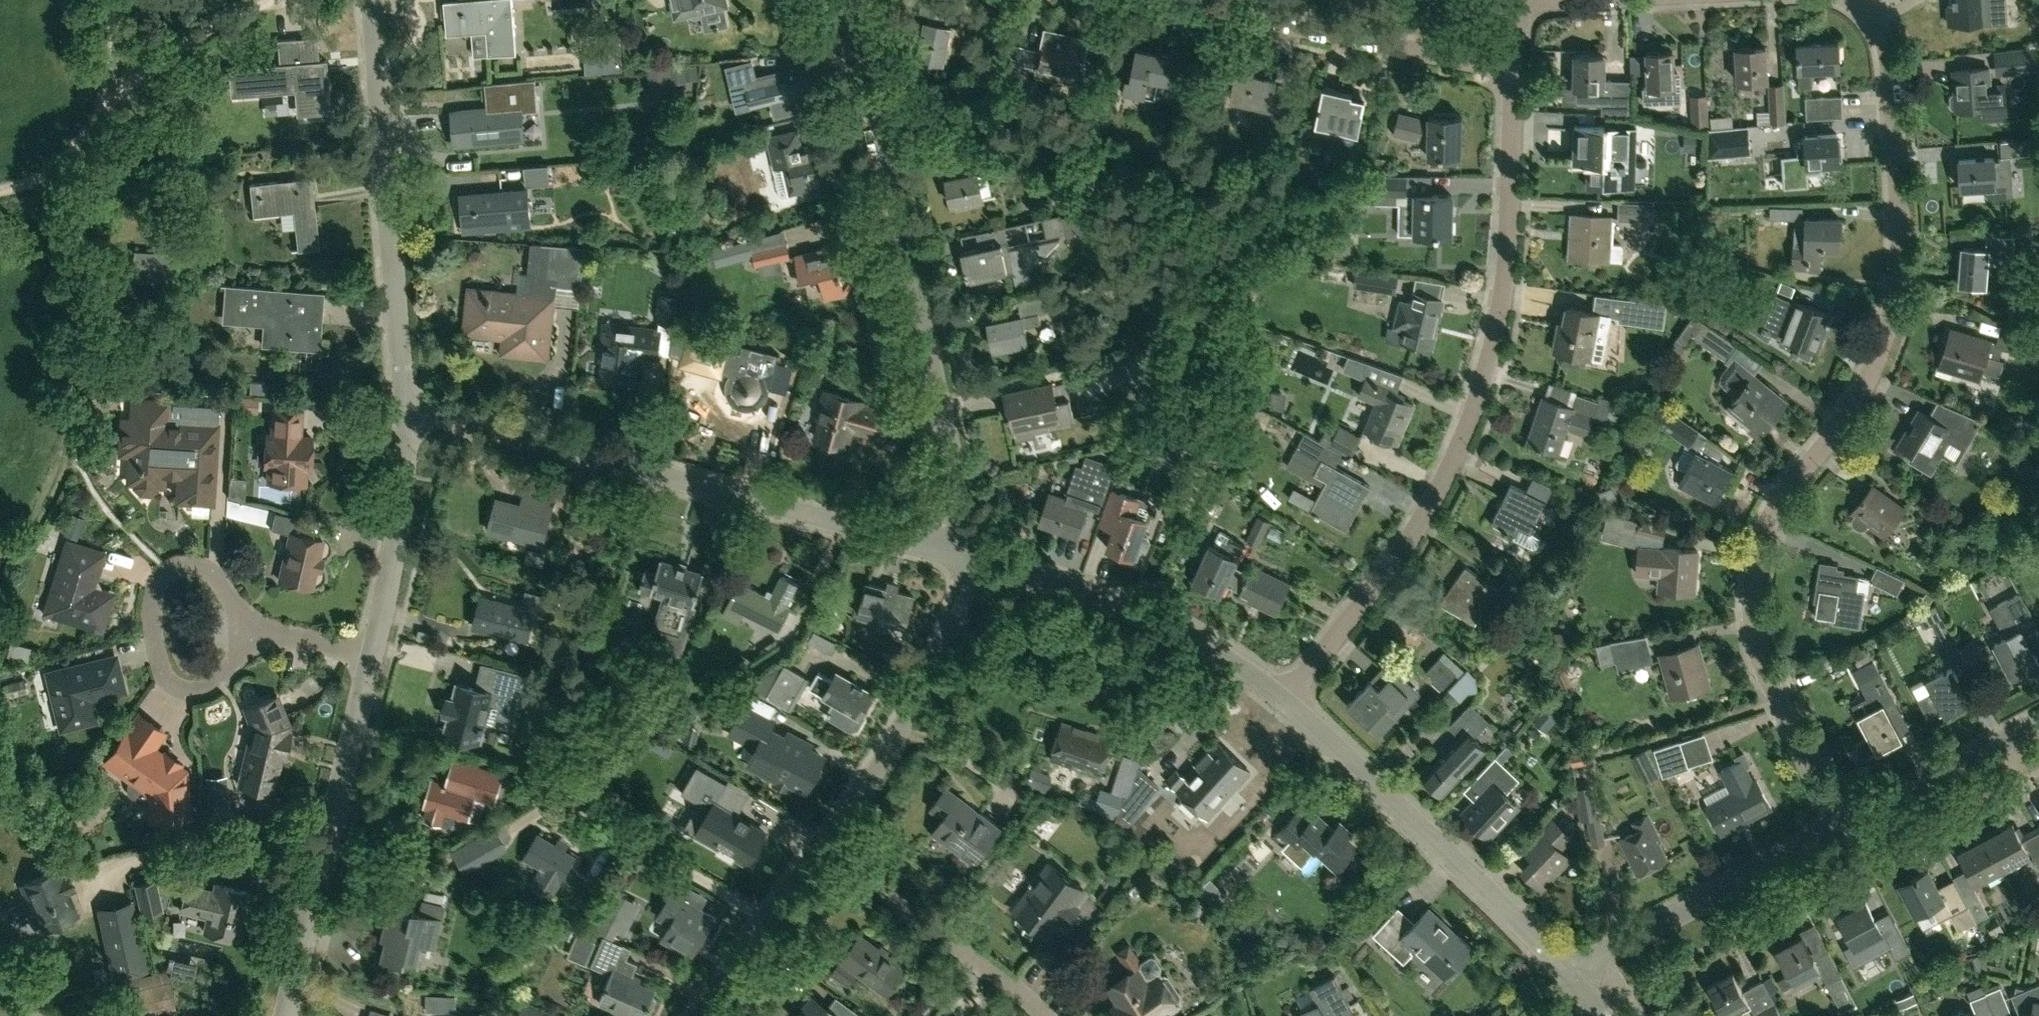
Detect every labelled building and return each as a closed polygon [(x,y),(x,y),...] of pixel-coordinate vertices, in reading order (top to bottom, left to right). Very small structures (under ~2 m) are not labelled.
[(446,0),(448,34),(470,32),(487,31),(489,54),(517,52),(513,0),(447,0),(446,0)] [(695,17),(703,15),(706,9),(726,5),(725,0),(676,0),(679,13),(687,11),(688,14),(690,13),(695,17)] [(1948,5),(1949,23),(1983,21),(1983,23),(2006,21),(2004,0),(1955,0),(1955,5),(1948,5)] [(944,62),(952,26),(947,25),(950,11),(924,6),(918,34),(924,36),(920,56),(944,62)] [(1006,55),(1013,24),(999,21),(1000,19),(982,16),(976,41),(994,45),(992,52),(1006,55)] [(1042,62),(1039,75),(1081,84),(1091,40),(1048,31),(1044,51),(1025,46),(1010,43),(1004,71),(1019,74),(1022,58),(1042,62)] [(319,59),(317,36),(277,39),(279,63),(227,67),(230,94),(295,89),(297,113),(330,110),(326,58),(319,59)] [(605,39),(606,62),(628,61),(627,38),(605,39)] [(1801,86),(1811,85),(1810,71),(1840,69),(1838,43),(1797,46),(1801,86)] [(1766,91),(1765,80),(1767,80),(1765,46),(1737,47),(1738,81),(1754,80),(1754,91),(1766,91)] [(2038,68),(2038,60),(2038,47),(1996,51),(1997,67),(2009,66),(2010,71),(2038,68)] [(1177,99),(1182,75),(1172,73),(1175,58),(1137,50),(1132,80),(1128,79),(1125,94),(1154,100),(1155,95),(1177,99)] [(1647,88),(1644,88),(1645,102),(1663,101),(1674,100),(1674,87),(1678,87),(1680,84),(1680,75),(1677,73),(1673,73),(1673,71),(1672,51),(1645,52),(1646,54),(1646,64),(1647,73),(1647,88)] [(1614,104),(1615,81),(1603,81),(1603,55),(1575,55),(1574,88),(1576,88),(1575,104),(1614,104)] [(771,56),(726,67),(731,84),(768,75),(775,73),(771,56)] [(758,78),(745,81),(751,107),(774,101),(778,117),(815,108),(811,92),(824,89),(818,63),(775,73),(758,78)] [(671,66),(648,68),(650,83),(672,81),(671,66)] [(1989,87),(1988,69),(1952,72),(1954,95),(1952,95),(1950,97),(1951,108),(1953,110),(1956,109),(1956,111),(1983,109),(1984,120),(2007,118),(2006,107),(2004,86),(1989,87)] [(1276,78),(1237,70),(1231,99),(1259,105),(1254,129),(1265,131),(1270,132),(1275,106),(1270,105),(1276,78)] [(1565,108),(1567,78),(1532,76),(1530,106),(1565,108)] [(520,110),(537,109),(535,79),(486,83),(488,100),(492,100),(493,108),(456,110),(458,144),(522,139),(520,110)] [(1769,124),(1785,122),(1783,84),(1767,84),(1769,124)] [(1357,134),(1361,111),(1360,111),(1363,95),(1322,87),(1314,125),(1357,134)] [(705,104),(702,90),(690,93),(694,106),(705,104)] [(1806,119),(1842,117),(1841,95),(1804,97),(1806,119)] [(1690,126),(1709,126),(1707,96),(1689,96),(1690,126)] [(1427,119),(1399,112),(1393,132),(1427,142),(1426,155),(1459,156),(1460,116),(1427,115),(1427,119)] [(1585,187),(1635,188),(1637,128),(1624,127),(1573,125),(1572,162),(1590,163),(1589,167),(1586,167),(1585,187)] [(1707,158),(1751,154),(1748,125),(1708,129),(1707,158)] [(802,146),(797,130),(767,137),(775,168),(783,166),(790,194),(837,182),(832,162),(829,162),(825,147),(810,151),(809,145),(802,146)] [(1839,160),(1842,160),(1841,147),(1839,147),(1838,134),(1797,137),(1798,155),(1783,156),(1784,175),(1823,173),(1823,165),(1840,164),(1839,160)] [(1998,157),(2038,154),(2038,139),(1997,141),(1998,157)] [(1987,198),(1997,197),(1996,173),(2006,173),(2005,165),(2010,165),(2010,156),(1959,160),(1961,189),(1986,187),(1987,198)] [(523,166),(526,187),(550,185),(548,164),(523,166)] [(953,204),(984,197),(978,170),(947,177),(953,204)] [(1352,202),(1413,204),(1412,235),(1450,236),(1450,196),(1413,195),(1406,194),(1406,176),(1379,175),(1379,176),(1368,176),(1353,180),(1352,202)] [(319,246),(311,176),(250,183),(254,215),(294,210),(298,249),(319,246)] [(465,230),(532,224),(530,188),(462,194),(465,230)] [(1652,221),(1652,203),(1618,202),(1617,220),(1652,221)] [(1771,206),(1770,218),(1795,218),(1803,218),(1803,206),(1771,206)] [(1622,261),(1623,247),(1620,244),(1608,243),(1610,216),(1570,214),(1568,258),(1607,260),(1607,261),(1622,261)] [(1793,244),(1792,267),(1818,268),(1819,246),(1839,247),(1840,219),(1806,218),(1803,218),(1795,218),(1794,244),(1793,244)] [(1007,242),(1003,227),(976,233),(979,247),(962,251),(968,278),(1008,269),(1009,273),(1014,272),(1016,283),(1017,282),(1060,238),(1060,237),(1010,248),(1008,242),(1007,242)] [(1083,251),(1100,238),(1093,229),(1077,242),(1083,251)] [(2013,262),(2014,233),(1986,232),(1986,247),(1963,246),(1960,282),(1985,284),(1986,261),(2013,262)] [(719,261),(752,254),(749,239),(716,247),(719,261)] [(472,288),(467,330),(510,335),(509,350),(547,355),(551,318),(552,307),(552,305),(554,285),(581,288),(584,249),(541,244),(531,243),(527,272),(525,294),(517,293),(472,288)] [(790,246),(752,254),(755,265),(760,264),(782,259),(792,256),(790,246)] [(837,254),(835,246),(796,255),(801,278),(820,273),(826,297),(845,292),(841,273),(861,269),(856,249),(837,254)] [(132,264),(168,267),(168,265),(179,267),(179,253),(169,251),(169,253),(133,250),(132,264)] [(166,284),(168,267),(132,264),(130,280),(166,284)] [(1386,293),(1388,274),(1357,269),(1354,287),(1386,293)] [(320,348),(324,295),(275,292),(275,288),(227,285),(225,319),(271,323),(269,344),(320,348)] [(994,347),(1028,340),(1025,326),(1041,322),(1039,312),(1078,303),(1075,286),(1018,299),(1021,314),(988,321),(994,347)] [(1430,348),(1441,298),(1411,292),(1409,303),(1398,301),(1393,326),(1404,328),(1401,342),(1430,348)] [(674,322),(678,295),(662,293),(659,321),(674,322)] [(1809,359),(1813,350),(1816,352),(1822,336),(1819,335),(1827,314),(1775,295),(1762,331),(1780,337),(1779,343),(1792,351),(1791,352),(1796,355),(1797,354),(1809,359)] [(1666,303),(1622,298),(1619,320),(1664,326),(1666,303)] [(1611,316),(1566,308),(1561,334),(1556,333),(1553,351),(1558,352),(1557,358),(1559,362),(1580,366),(1584,364),(1585,358),(1602,361),(1611,316)] [(1692,314),(1682,329),(1726,359),(1735,345),(1735,344),(1692,314)] [(660,354),(663,327),(609,321),(605,325),(601,359),(604,359),(602,376),(635,380),(639,352),(660,354)] [(675,326),(671,354),(739,373),(733,376),(730,390),(737,402),(750,406),(763,399),(767,385),(786,390),(793,367),(778,363),(780,353),(732,341),(730,348),(702,341),(704,334),(675,326)] [(1939,357),(1935,371),(1950,375),(1952,369),(1978,377),(1980,369),(1999,375),(2003,360),(1998,359),(2001,349),(2003,343),(1996,341),(1951,327),(1941,358),(1939,357)] [(1115,387),(1149,379),(1141,350),(1108,358),(1115,387)] [(1722,371),(1720,376),(1721,381),(1723,385),(1738,397),(1730,407),(1729,411),(1738,418),(1741,417),(1760,432),(1785,401),(1753,375),(1732,358),(1728,363),(1722,371)] [(1397,392),(1375,382),(1381,368),(1366,363),(1363,372),(1366,379),(1359,395),(1375,402),(1364,429),(1398,443),(1414,406),(1394,397),(1397,392)] [(1056,400),(1052,383),(1036,387),(1037,392),(1006,399),(1009,412),(1007,412),(1008,416),(1010,415),(1014,429),(1046,421),(1047,425),(1074,419),(1069,397),(1056,400)] [(884,437),(891,412),(862,404),(863,400),(826,390),(818,418),(821,418),(816,436),(848,445),(853,428),(884,437)] [(258,412),(259,396),(234,394),(233,410),(258,412)] [(1570,408),(1541,398),(1525,443),(1557,454),(1565,429),(1586,436),(1597,401),(1575,394),(1570,408)] [(131,398),(129,418),(120,418),(117,455),(133,456),(132,479),(137,480),(137,485),(143,491),(152,491),(159,486),(160,469),(183,471),(181,498),(184,498),(187,501),(195,502),(198,499),(214,500),(219,423),(188,421),(189,402),(131,398)] [(1696,451),(1708,434),(1660,402),(1650,418),(1685,443),(1684,444),(1686,445),(1676,463),(1678,467),(1685,471),(1677,485),(1713,503),(1731,469),(1696,451)] [(303,436),(305,410),(277,408),(276,434),(270,434),(268,465),(272,465),(271,481),(307,483),(308,467),(313,468),(315,437),(303,436)] [(1974,429),(1979,419),(1956,409),(1946,425),(1919,409),(1899,444),(1914,453),(1910,459),(1931,471),(1950,439),(1964,447),(1974,429)] [(1361,437),(1341,426),(1340,425),(1336,433),(1327,428),(1320,439),(1351,456),(1361,437)] [(1293,454),(1317,468),(1322,459),(1329,447),(1304,432),(1293,454)] [(1067,497),(1049,491),(1038,523),(1077,536),(1087,505),(1099,509),(1114,465),(1087,456),(1083,467),(1078,465),(1067,497)] [(1345,530),(1370,486),(1322,459),(1317,468),(1314,474),(1327,481),(1310,510),(1345,530)] [(1886,535),(1906,507),(1873,483),(1853,511),(1856,513),(1855,514),(1855,515),(1854,517),(1853,518),(1853,519),(1853,520),(1853,521),(1853,523),(1854,524),(1855,525),(1856,527),(1857,527),(1858,528),(1860,529),(1861,529),(1863,529),(1864,528),(1866,527),(1867,526),(1868,525),(1869,524),(1869,523),(1886,535)] [(1532,547),(1536,546),(1540,537),(1536,535),(1541,524),(1536,522),(1546,501),(1510,484),(1491,523),(1514,535),(1513,537),(1532,547)] [(1142,548),(1147,545),(1149,540),(1147,536),(1141,534),(1146,519),(1133,514),(1138,499),(1111,489),(1101,518),(1116,523),(1108,547),(1118,551),(1120,556),(1131,560),(1136,558),(1140,547),(1142,548)] [(543,544),(555,501),(525,493),(522,505),(498,498),(489,529),(543,544)] [(314,587),(325,539),(301,534),(305,518),(278,512),(274,528),(293,533),(281,579),(314,587)] [(1257,548),(1270,521),(1258,515),(1245,541),(1257,548)] [(1665,527),(1640,520),(1638,533),(1635,575),(1659,577),(1658,589),(1694,591),(1696,550),(1663,548),(1663,538),(1665,527)] [(1219,593),(1226,580),(1240,587),(1247,572),(1233,565),(1236,557),(1235,557),(1241,544),(1230,538),(1231,536),(1230,535),(1230,536),(1220,531),(1213,545),(1208,543),(1190,580),(1219,593)] [(101,625),(112,593),(97,588),(94,582),(103,552),(71,542),(53,599),(50,598),(45,611),(59,615),(60,611),(101,625)] [(680,653),(705,569),(662,557),(658,571),(648,568),(642,590),(663,596),(654,627),(664,630),(660,647),(680,653)] [(1860,626),(1865,591),(1857,590),(1860,575),(1837,571),(1838,564),(1821,561),(1816,589),(1820,589),(1816,615),(1834,618),(1833,622),(1860,626)] [(1247,572),(1240,587),(1236,595),(1274,613),(1289,582),(1251,564),(1247,572)] [(1498,588),(1465,565),(1440,600),(1473,624),(1496,592),(1511,602),(1507,609),(1516,615),(1537,593),(1529,588),(1529,587),(1509,573),(1502,583),(1498,588)] [(1896,594),(1903,580),(1876,565),(1869,581),(1896,594)] [(740,581),(729,603),(745,612),(779,629),(790,607),(786,605),(798,582),(783,575),(775,592),(772,597),(766,594),(740,581)] [(904,625),(913,594),(866,581),(858,612),(904,625)] [(555,617),(560,598),(527,589),(522,607),(482,596),(474,625),(528,640),(535,612),(555,617)] [(2013,678),(2038,664),(2020,630),(2035,622),(2019,592),(1990,607),(2005,637),(1994,643),(2013,678)] [(1943,616),(1934,600),(1927,605),(1930,611),(1920,617),(1926,626),(1931,622),(1945,647),(1956,641),(1944,618),(1942,616),(1943,616)] [(1646,636),(1610,641),(1610,642),(1615,661),(1618,671),(1652,662),(1646,636)] [(1973,668),(1986,661),(1972,637),(1960,644),(1973,668)] [(1672,696),(1710,685),(1698,642),(1660,654),(1672,696)] [(1865,643),(1853,650),(1858,660),(1870,653),(1865,643)] [(1457,677),(1463,670),(1443,651),(1426,672),(1434,680),(1432,682),(1440,690),(1455,674),(1457,677)] [(63,725),(96,717),(91,696),(124,688),(117,655),(50,671),(63,725)] [(1388,661),(1347,705),(1381,735),(1421,692),(1388,661)] [(490,700),(517,707),(525,676),(484,665),(478,689),(459,685),(455,701),(449,700),(446,714),(451,715),(447,732),(480,740),(490,700)] [(798,699),(810,679),(798,672),(785,665),(751,685),(780,702),(792,710),(798,698),(798,699)] [(1929,719),(1943,712),(1944,715),(1971,701),(1952,665),(1925,679),(1932,691),(1918,698),(1929,719)] [(1859,714),(1857,715),(1875,750),(1900,738),(1882,703),(1892,698),(1891,695),(1879,673),(1878,670),(1863,678),(1857,681),(1867,699),(1871,707),(1859,714)] [(874,693),(837,671),(832,679),(818,671),(811,685),(833,698),(826,711),(840,720),(838,723),(850,730),(857,728),(864,717),(860,714),(874,693)] [(28,692),(25,679),(4,684),(6,695),(10,694),(10,696),(28,692)] [(563,702),(579,706),(583,690),(567,686),(563,702)] [(293,731),(288,729),(289,723),(278,694),(247,706),(254,726),(252,735),(285,743),(289,744),(293,731)] [(1441,793),(1484,748),(1473,737),(1489,720),(1470,702),(1448,725),(1460,737),(1422,775),(1441,793)] [(759,747),(751,764),(779,779),(781,775),(806,788),(810,780),(815,782),(819,776),(820,774),(823,766),(818,764),(823,756),(809,749),(810,747),(787,735),(786,737),(778,733),(769,731),(773,718),(743,710),(731,732),(752,743),(759,747)] [(186,770),(156,748),(168,732),(139,711),(127,728),(105,759),(132,778),(129,781),(129,783),(129,785),(129,787),(130,789),(131,793),(133,794),(134,796),(136,797),(138,798),(139,798),(142,799),(145,799),(150,798),(152,819),(190,816),(186,770)] [(1102,775),(1114,738),(1063,721),(1051,758),(1102,775)] [(273,792),(281,759),(285,760),(289,744),(285,743),(252,735),(241,784),(273,792)] [(1681,741),(1654,749),(1662,775),(1689,766),(1688,765),(1681,741)] [(1207,818),(1250,771),(1218,742),(1186,776),(1177,768),(1166,780),(1207,818)] [(1645,782),(1661,773),(1648,747),(1632,755),(1645,782)] [(1571,763),(1584,760),(1582,750),(1569,753),(1571,763)] [(502,796),(509,775),(504,774),(505,772),(455,756),(446,784),(433,781),(432,785),(427,787),(425,796),(427,804),(430,805),(426,819),(442,823),(443,821),(453,824),(457,812),(469,815),(475,796),(495,803),(497,794),(502,796)] [(1489,836),(1518,805),(1505,793),(1518,778),(1494,756),(1477,774),(1487,784),(1461,812),(1475,825),(1475,824),(1489,836)] [(1744,766),(1740,759),(1720,770),(1727,784),(1703,797),(1721,832),(1771,806),(1757,779),(1754,781),(1745,765),(1744,766)] [(698,765),(682,792),(700,802),(712,809),(697,835),(719,848),(722,844),(749,860),(765,832),(737,815),(716,803),(728,782),(727,782),(698,765)] [(1589,786),(1585,767),(1570,769),(1574,788),(1580,821),(1586,820),(1592,846),(1605,844),(1599,816),(1597,816),(1591,786),(1589,786)] [(210,814),(231,812),(228,780),(207,782),(210,814)] [(975,861),(1000,826),(947,787),(932,807),(944,815),(934,830),(975,861)] [(1081,793),(1076,807),(1092,812),(1115,820),(1119,807),(1123,795),(1112,791),(1101,788),(1097,798),(1081,793)] [(1119,807),(1115,820),(1126,828),(1133,818),(1119,807)] [(1298,808),(1272,836),(1301,863),(1314,849),(1337,871),(1356,850),(1345,840),(1353,832),(1341,820),(1333,829),(1327,824),(1329,822),(1316,811),(1309,818),(1298,808)] [(1637,873),(1667,859),(1655,834),(1658,833),(1648,813),(1633,820),(1637,829),(1619,838),(1637,873)] [(1577,826),(1565,814),(1557,822),(1552,817),(1534,836),(1544,845),(1522,869),(1541,887),(1570,856),(1559,847),(1571,834),(1570,833),(1577,826)] [(2013,822),(1986,837),(2002,867),(2029,853),(2019,835),(2013,822)] [(563,876),(576,855),(538,832),(526,853),(543,864),(533,881),(552,892),(562,875),(563,876)] [(1986,837),(1959,852),(1975,882),(2002,867),(1986,837)] [(487,861),(474,839),(453,851),(466,873),(487,861)] [(1070,918),(1080,905),(1074,900),(1084,887),(1049,861),(1014,909),(1048,934),(1064,914),(1070,918)] [(1928,868),(1899,883),(1923,928),(1950,913),(1959,931),(1976,921),(1962,895),(1955,881),(1940,889),(1928,868)] [(41,932),(78,916),(59,869),(21,885),(41,932)] [(1198,889),(1209,900),(1222,888),(1211,877),(1198,889)] [(162,912),(154,880),(152,880),(133,885),(141,914),(141,917),(162,912)] [(237,939),(248,892),(216,884),(214,893),(201,890),(201,889),(187,885),(181,910),(195,913),(195,912),(209,915),(205,931),(237,939)] [(626,934),(630,928),(637,916),(631,912),(638,902),(623,893),(613,887),(605,900),(595,917),(626,934)] [(1976,888),(1962,895),(1976,921),(1990,914),(1976,888)] [(691,957),(715,917),(673,892),(658,916),(671,924),(662,939),(691,957)] [(435,947),(446,904),(424,899),(420,913),(413,911),(412,917),(395,913),(391,926),(394,927),(391,937),(389,937),(383,958),(405,963),(406,958),(418,960),(422,944),(435,947)] [(148,971),(134,900),(97,908),(111,979),(148,971)] [(1866,901),(1838,915),(1854,944),(1846,948),(1854,963),(1888,945),(1896,959),(1910,951),(1894,921),(1880,928),(1875,918),(1866,901)] [(1471,946),(1430,909),(1411,930),(1392,913),(1373,934),(1404,962),(1415,949),(1444,976),(1471,946)] [(589,955),(596,940),(578,932),(571,948),(589,955)] [(847,987),(858,972),(886,992),(905,966),(860,933),(841,959),(830,974),(847,987)] [(1812,957),(1800,935),(1775,948),(1789,974),(1778,980),(1785,992),(1820,972),(1825,982),(1841,1011),(1855,1003),(1840,974),(1827,949),(1812,957)] [(1160,970),(1160,966),(1154,957),(1150,956),(1141,962),(1130,945),(1117,953),(1130,973),(1111,985),(1113,989),(1108,992),(1117,1005),(1113,1008),(1118,1015),(1173,1015),(1168,1008),(1177,1003),(1174,999),(1178,997),(1160,970)] [(657,998),(654,996),(657,989),(631,978),(638,962),(600,946),(592,964),(612,973),(599,1002),(617,1009),(619,1005),(644,1015),(645,1015),(648,1009),(652,1011),(657,998)] [(1762,980),(1761,979),(1742,989),(1732,970),(1706,984),(1724,1015),(1729,1015),(1749,1005),(1755,1015),(1781,1015),(1762,980)] [(1065,995),(1076,1002),(1089,980),(1077,974),(1065,995)] [(1295,1014),(1296,1015),(1352,1015),(1346,1005),(1349,1003),(1333,974),(1308,987),(1317,1003),(1295,1014)] [(1770,976),(1762,981),(1768,991),(1776,987),(1770,976)] [(168,981),(122,992),(119,982),(108,985),(115,1015),(138,1015),(175,1008),(168,981)] [(2025,988),(2016,986),(2015,992),(2010,994),(2017,1011),(2030,1013),(2029,1015),(2038,1015),(2038,982),(2025,988)] [(1985,994),(1995,1015),(2004,1015),(2011,1013),(2000,986),(1984,992),(1985,994)] [(1985,994),(1970,1000),(1975,1012),(1966,1015),(1995,1015),(1985,994)] [(457,995),(445,995),(445,1011),(457,1012),(457,995)] [(812,998),(803,1010),(805,1012),(802,1015),(837,1015),(812,998)] [(546,1014),(524,1005),(520,1015),(545,1015),(546,1014)]
